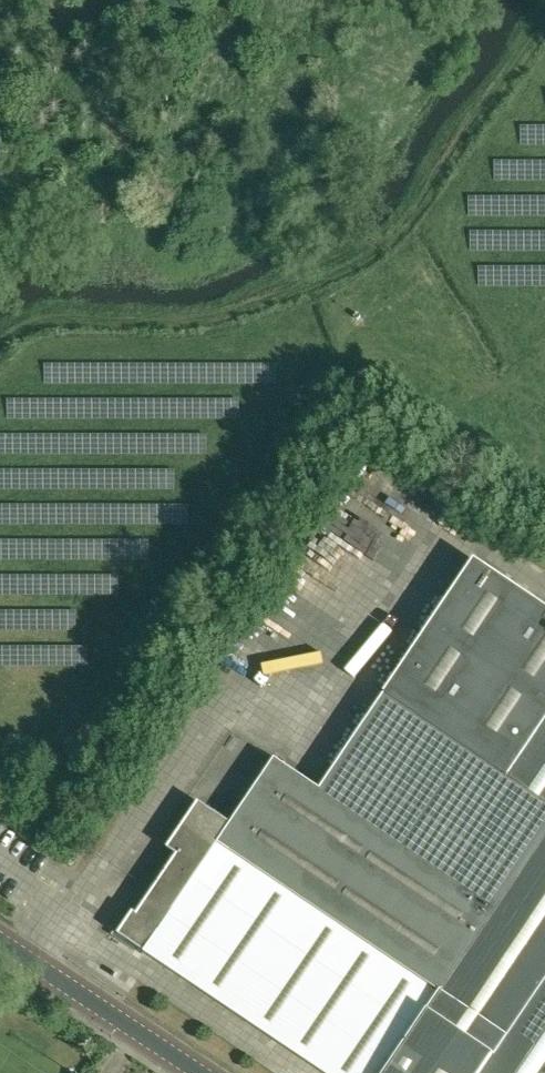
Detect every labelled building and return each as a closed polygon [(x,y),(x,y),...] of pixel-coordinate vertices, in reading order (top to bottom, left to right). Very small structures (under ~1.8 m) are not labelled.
[(477,564),(388,695),(384,693),(319,789),(275,758),(230,823),(200,803),(168,850),(177,856),(131,924),(129,922),(121,933),(326,1072),(544,1072),(544,610),(477,564)]
